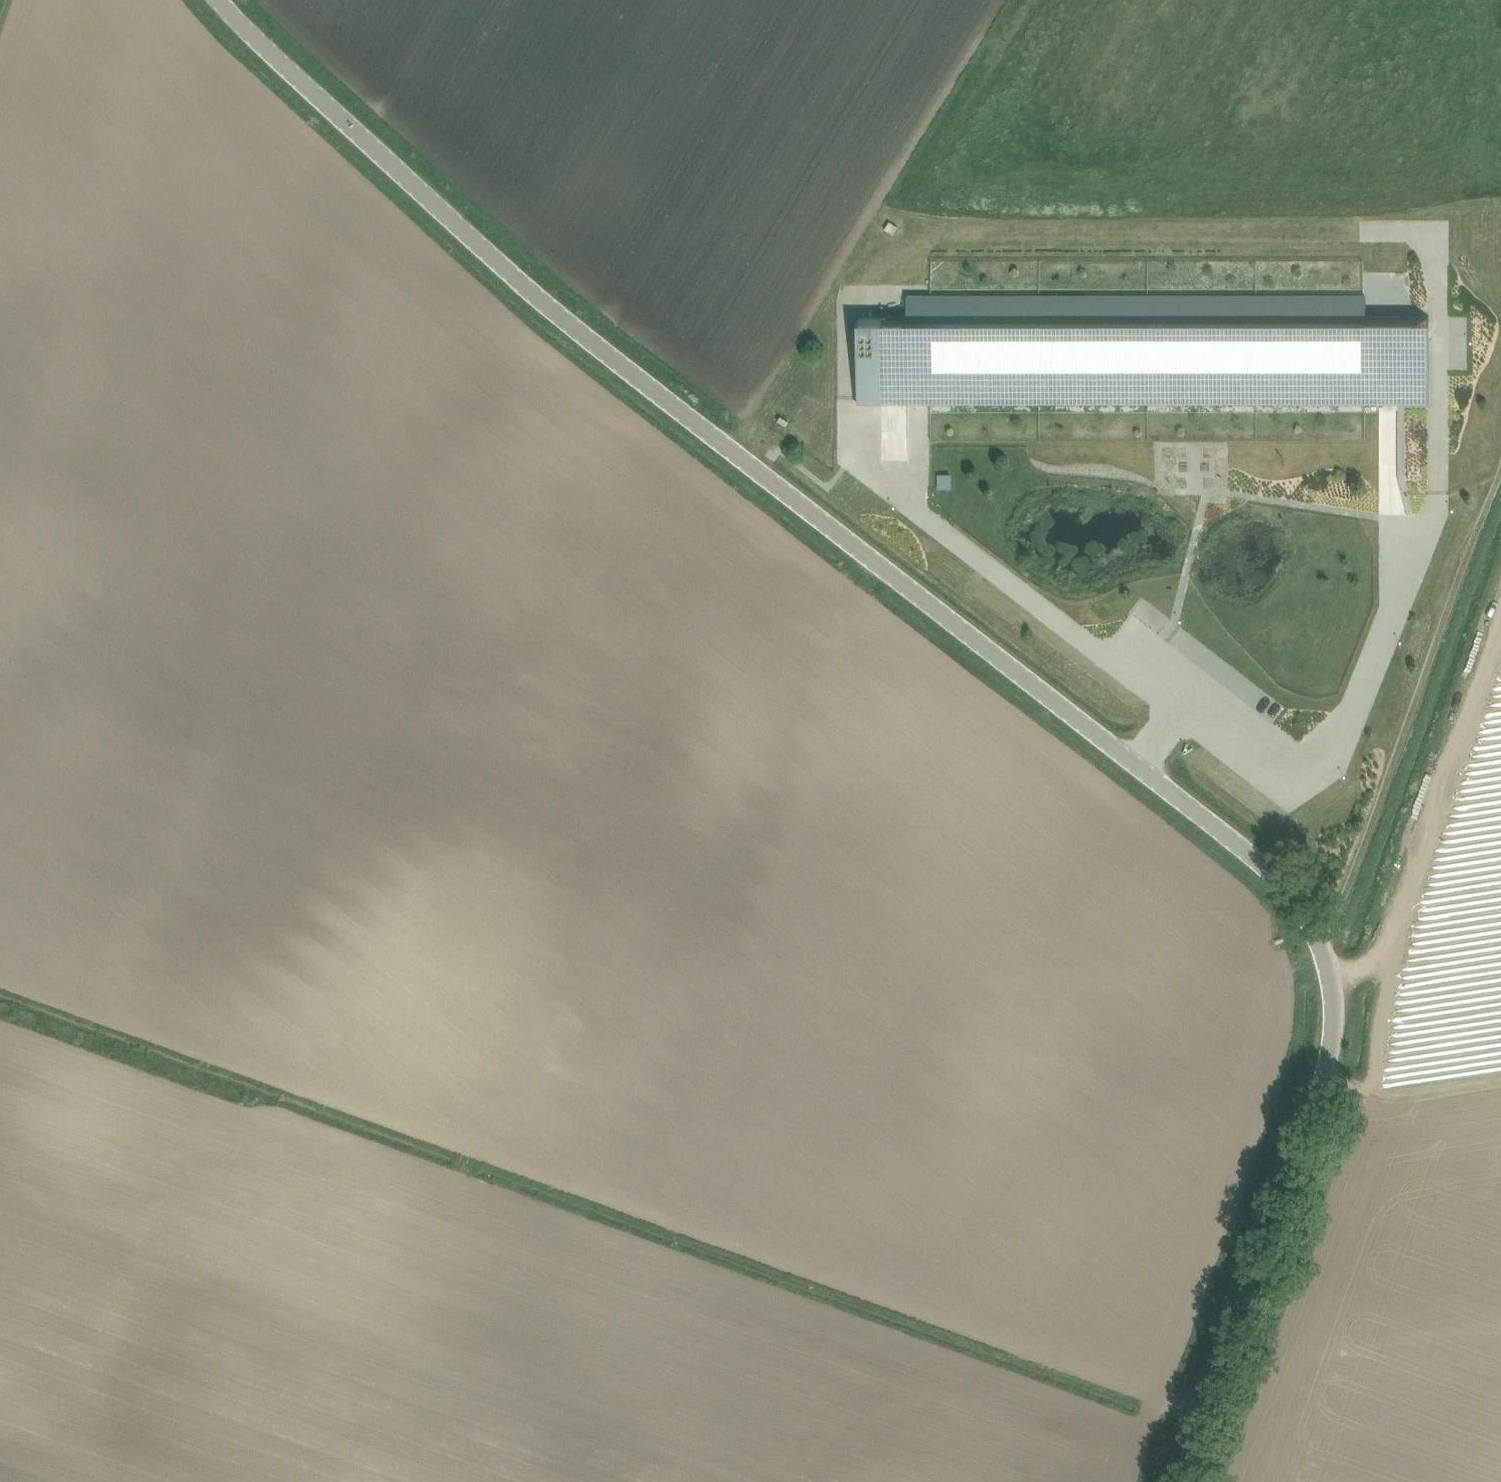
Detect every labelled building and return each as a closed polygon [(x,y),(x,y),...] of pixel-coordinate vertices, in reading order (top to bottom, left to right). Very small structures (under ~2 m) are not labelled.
[(1367,317),(1367,299),(1366,299),(1366,301),(910,301),(910,300),(908,300),(908,317),(882,317),(882,315),(881,315),(881,402),(882,402),(882,400),(1429,399),(1429,402),(1430,402),(1429,315),(1428,315),(1428,317),(1367,317)] [(1448,325),(1449,369),(1468,368),(1466,315),(1457,315),(1457,325),(1448,325)]
